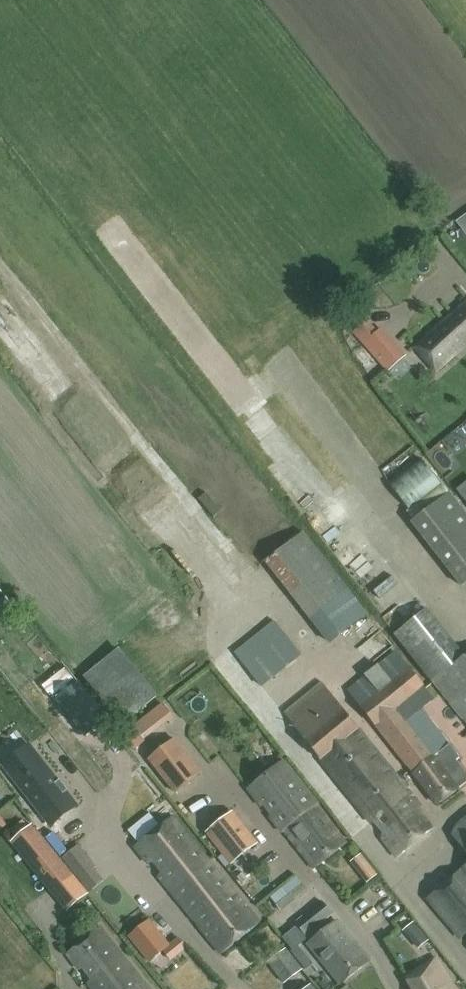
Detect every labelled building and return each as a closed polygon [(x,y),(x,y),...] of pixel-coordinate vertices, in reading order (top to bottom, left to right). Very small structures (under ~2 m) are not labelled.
[(361,295),(336,314),(347,328),(372,309),(361,295)] [(465,345),(465,300),(414,346),(437,371),(465,345)] [(367,320),(353,332),(387,370),(406,354),(383,327),(378,332),(367,320)] [(422,430),(438,445),(455,427),(438,412),(422,430)] [(457,454),(465,449),(456,437),(431,456),(447,476),(464,463),(457,454)] [(418,485),(431,496),(445,481),(431,469),(418,485)] [(411,521),(437,554),(465,531),(465,512),(450,492),(411,521)] [(303,531),(265,560),(330,643),(368,613),(303,531)] [(437,554),(462,586),(465,583),(465,531),(437,554)] [(426,608),(395,632),(465,720),(465,655),(464,655),(426,608)] [(261,687),(302,654),(274,619),(234,651),(261,687)] [(119,647),(83,676),(122,724),(158,695),(119,647)] [(457,760),(460,757),(422,708),(434,698),(395,651),(348,689),(376,726),(412,773),(413,772),(437,804),(459,787),(458,787),(465,781),(465,772),(457,760)] [(76,681),(55,698),(86,736),(107,719),(76,681)] [(396,857),(432,828),(419,809),(421,805),(360,729),(322,681),(284,712),(322,760),(372,823),(378,823),(384,830),(381,838),(396,857)] [(163,703),(134,726),(145,739),(173,716),(163,703)] [(203,772),(176,738),(148,759),(175,794),(203,772)] [(52,824),(76,805),(66,792),(68,790),(60,780),(58,781),(31,748),(7,767),(52,824)] [(121,757),(114,763),(127,776),(133,770),(121,757)] [(284,760),(249,786),(263,804),(266,802),(273,811),(270,814),(283,831),(285,829),(314,867),(346,843),(315,806),(318,804),(284,760)] [(231,864),(258,842),(233,810),(205,832),(231,864)] [(159,876),(171,891),(209,860),(172,815),(160,825),(151,814),(130,831),(139,843),(135,846),(148,863),(153,861),(162,872),(159,876)] [(456,823),(451,834),(465,852),(465,815),(456,823)] [(66,911),(87,894),(32,825),(11,842),(66,911)] [(76,876),(94,862),(79,845),(62,859),(76,876)] [(84,875),(98,897),(121,881),(107,860),(84,875)] [(209,860),(171,891),(203,930),(221,952),(259,921),(239,897),(240,897),(239,896),(209,860)] [(428,897),(462,938),(465,935),(465,936),(465,865),(428,897)] [(241,874),(237,868),(231,873),(236,879),(241,874)] [(295,879),(258,904),(268,918),(304,893),(295,879)] [(326,929),(321,922),(333,913),(322,900),(295,922),(311,941),(308,943),(341,983),(369,960),(337,920),(326,929)] [(150,919),(129,937),(149,962),(162,951),(170,945),(150,919)] [(100,927),(66,953),(78,969),(84,968),(91,977),(88,983),(93,988),(149,988),(100,927)] [(170,961),(187,948),(179,938),(170,944),(170,945),(162,951),(170,961)] [(303,969),(286,947),(268,962),(284,983),(303,969)] [(436,956),(404,977),(411,988),(458,988),(436,956)]
